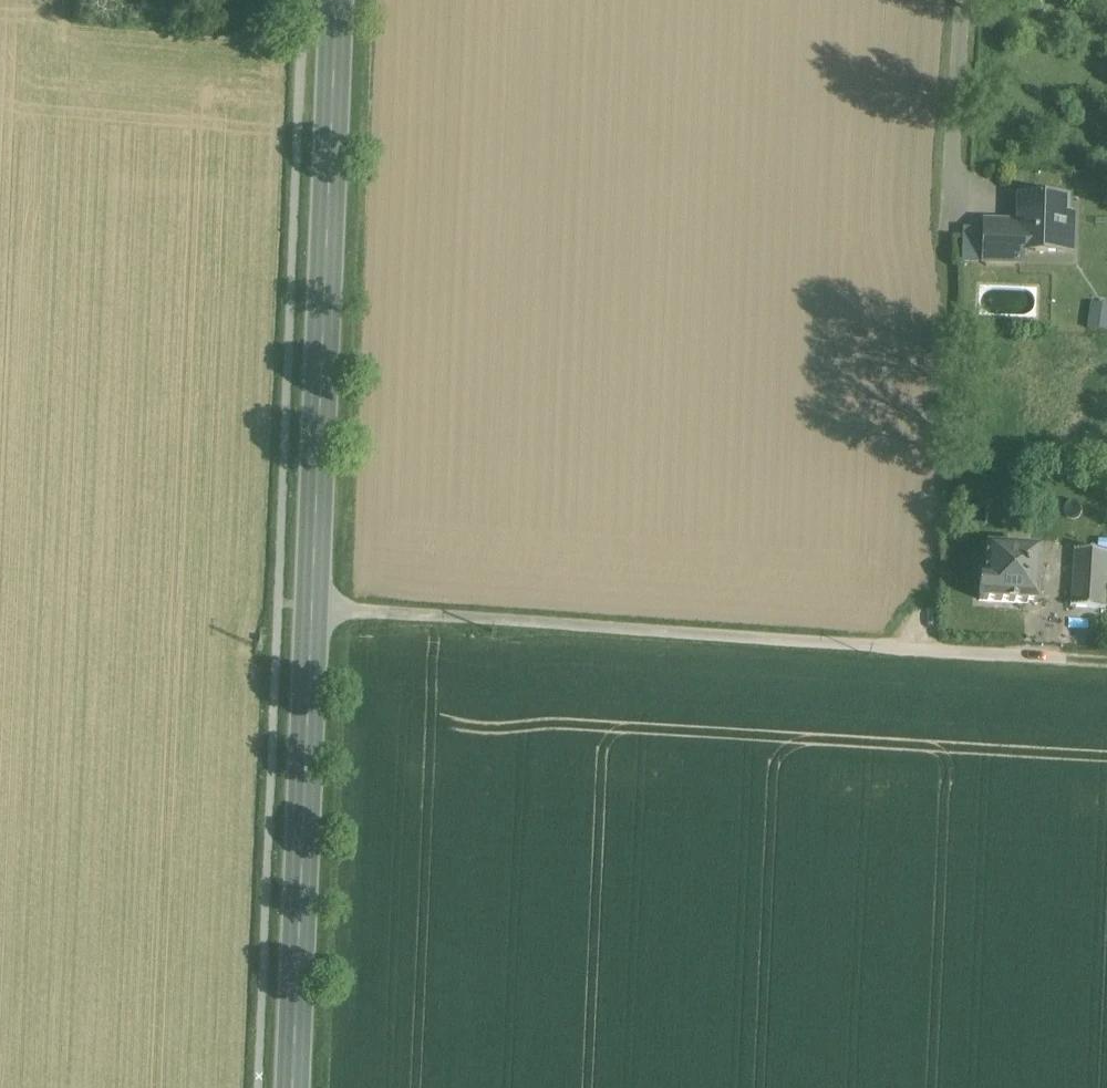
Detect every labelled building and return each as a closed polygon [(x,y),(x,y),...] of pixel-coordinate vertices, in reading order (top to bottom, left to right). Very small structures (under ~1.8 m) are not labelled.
[(1065,201),(1038,200),(1038,196),(1034,192),(1026,191),(1021,196),(1021,224),(1020,251),(1021,251),(1063,252),(1064,233),(1068,233),(1073,229),(1073,220),(1069,215),(1064,215),(1065,201)] [(1021,224),(985,223),(984,263),(1021,264),(1021,251),(1020,251),(1021,224)] [(1091,302),(1087,327),(1106,330),(1106,305),(1091,302)] [(1040,551),(987,548),(985,577),(981,577),(979,601),(1037,604),(1040,551)] [(1094,551),(1076,550),(1072,606),(1103,608),(1106,563),(1094,562),(1094,551)]
